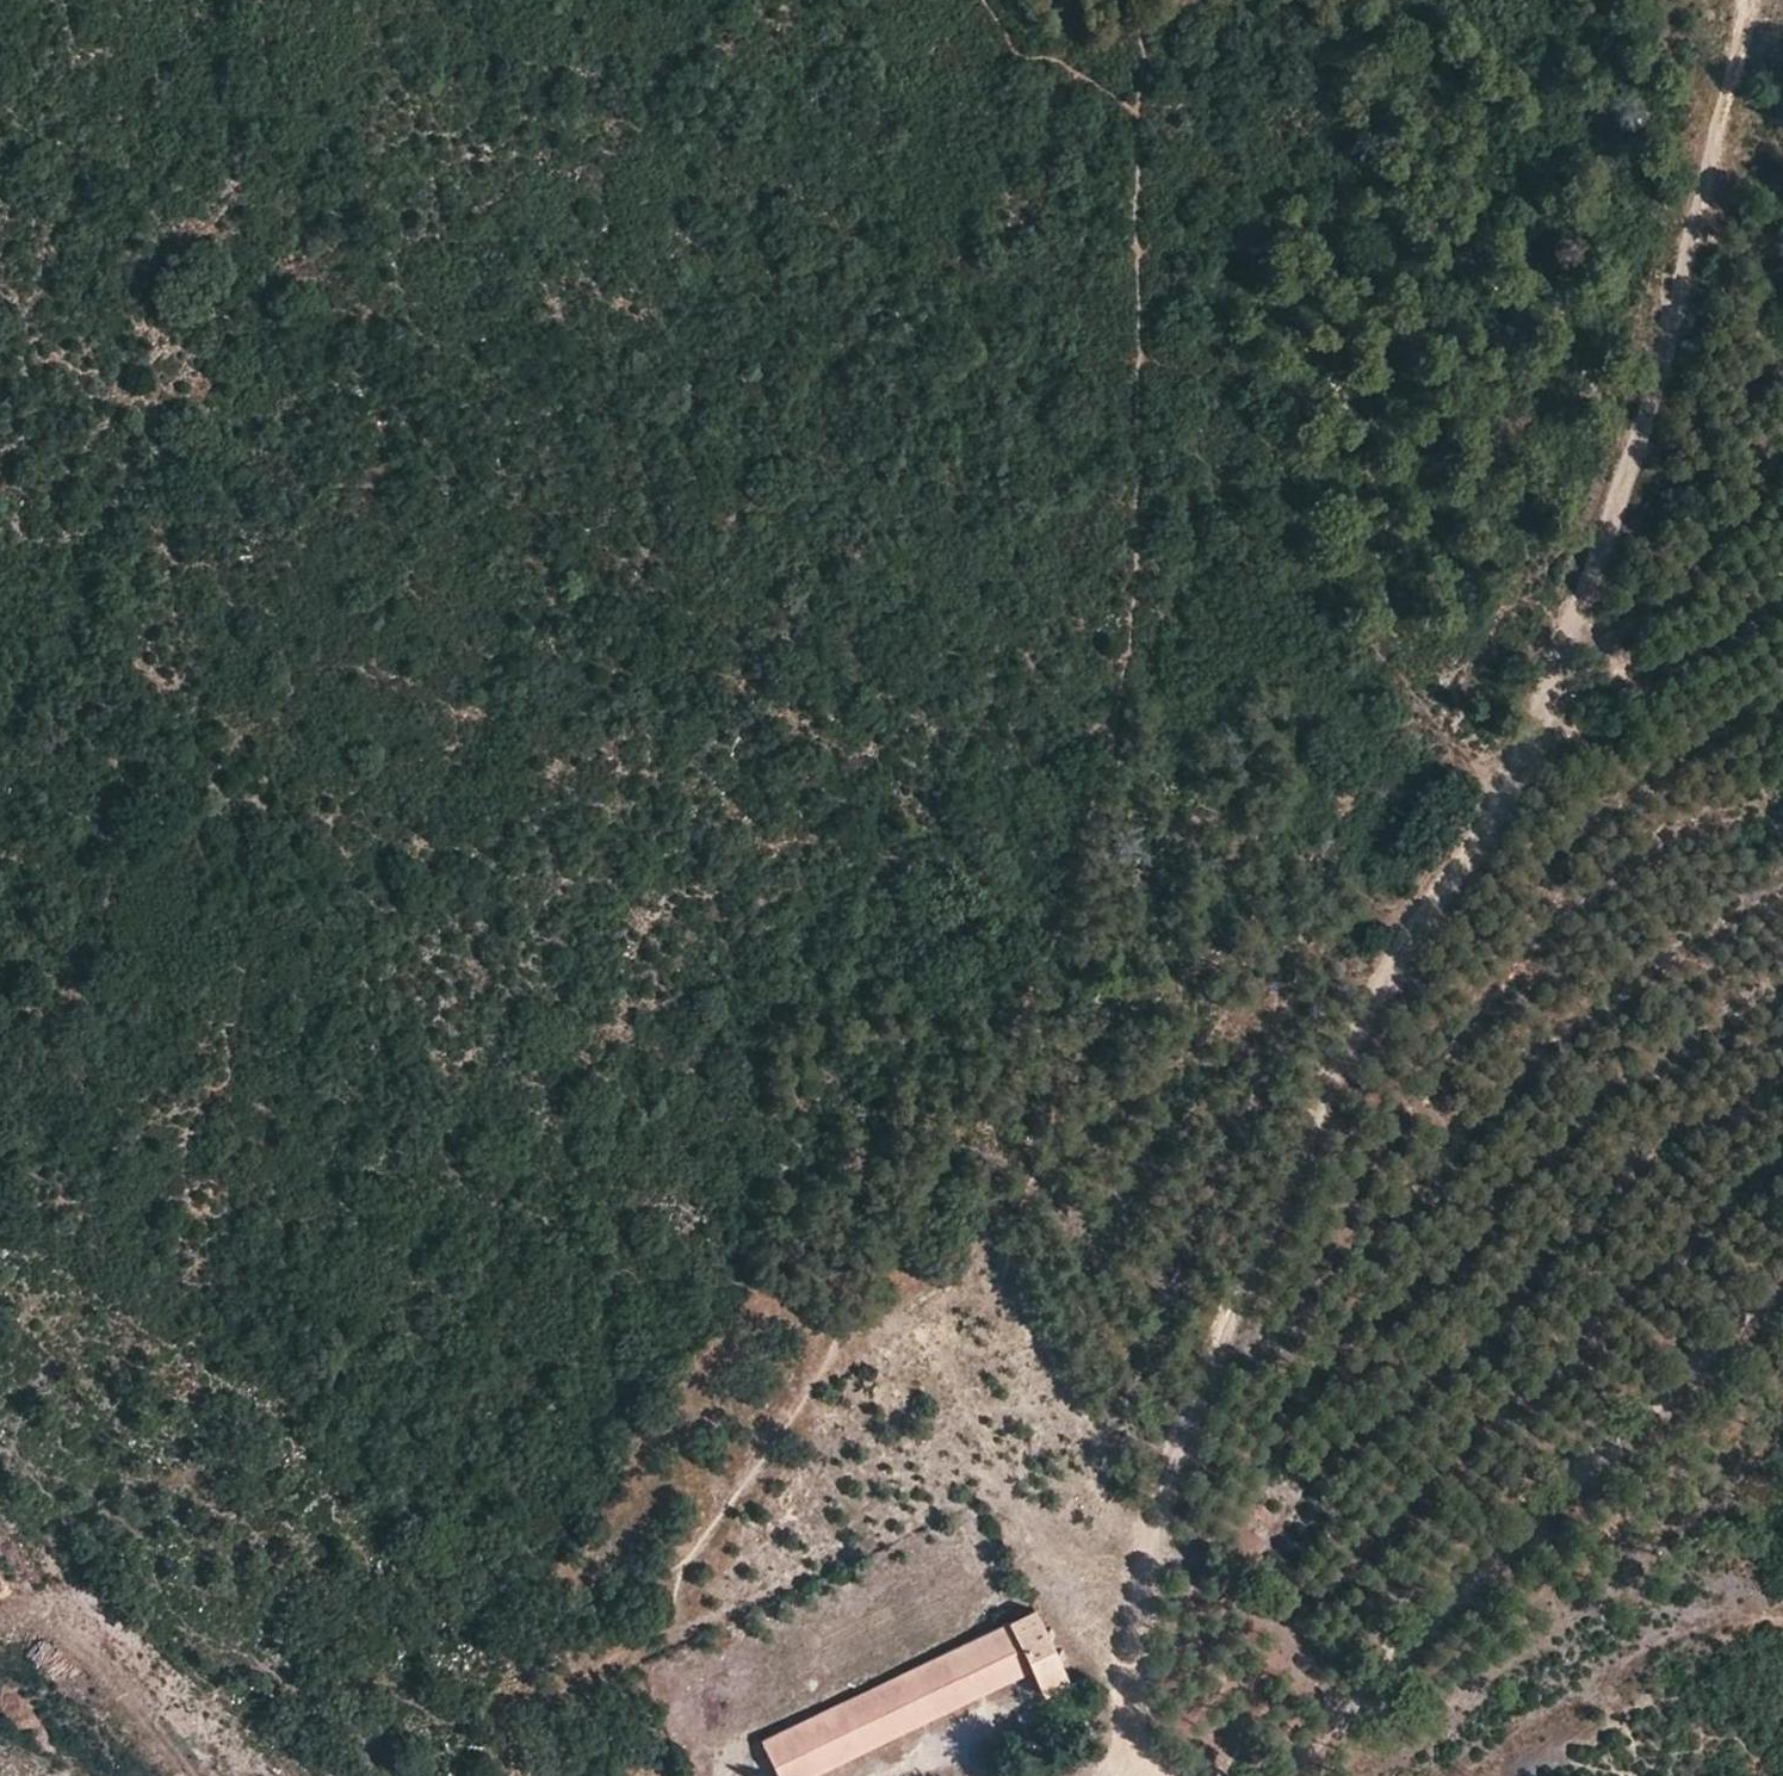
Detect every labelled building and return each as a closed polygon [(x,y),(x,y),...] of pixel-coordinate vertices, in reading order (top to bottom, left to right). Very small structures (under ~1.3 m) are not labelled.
[(1030,1605),(759,1739),(778,1775),(806,1775),(1029,1666),(1040,1693),(1066,1681),(1030,1605)]
